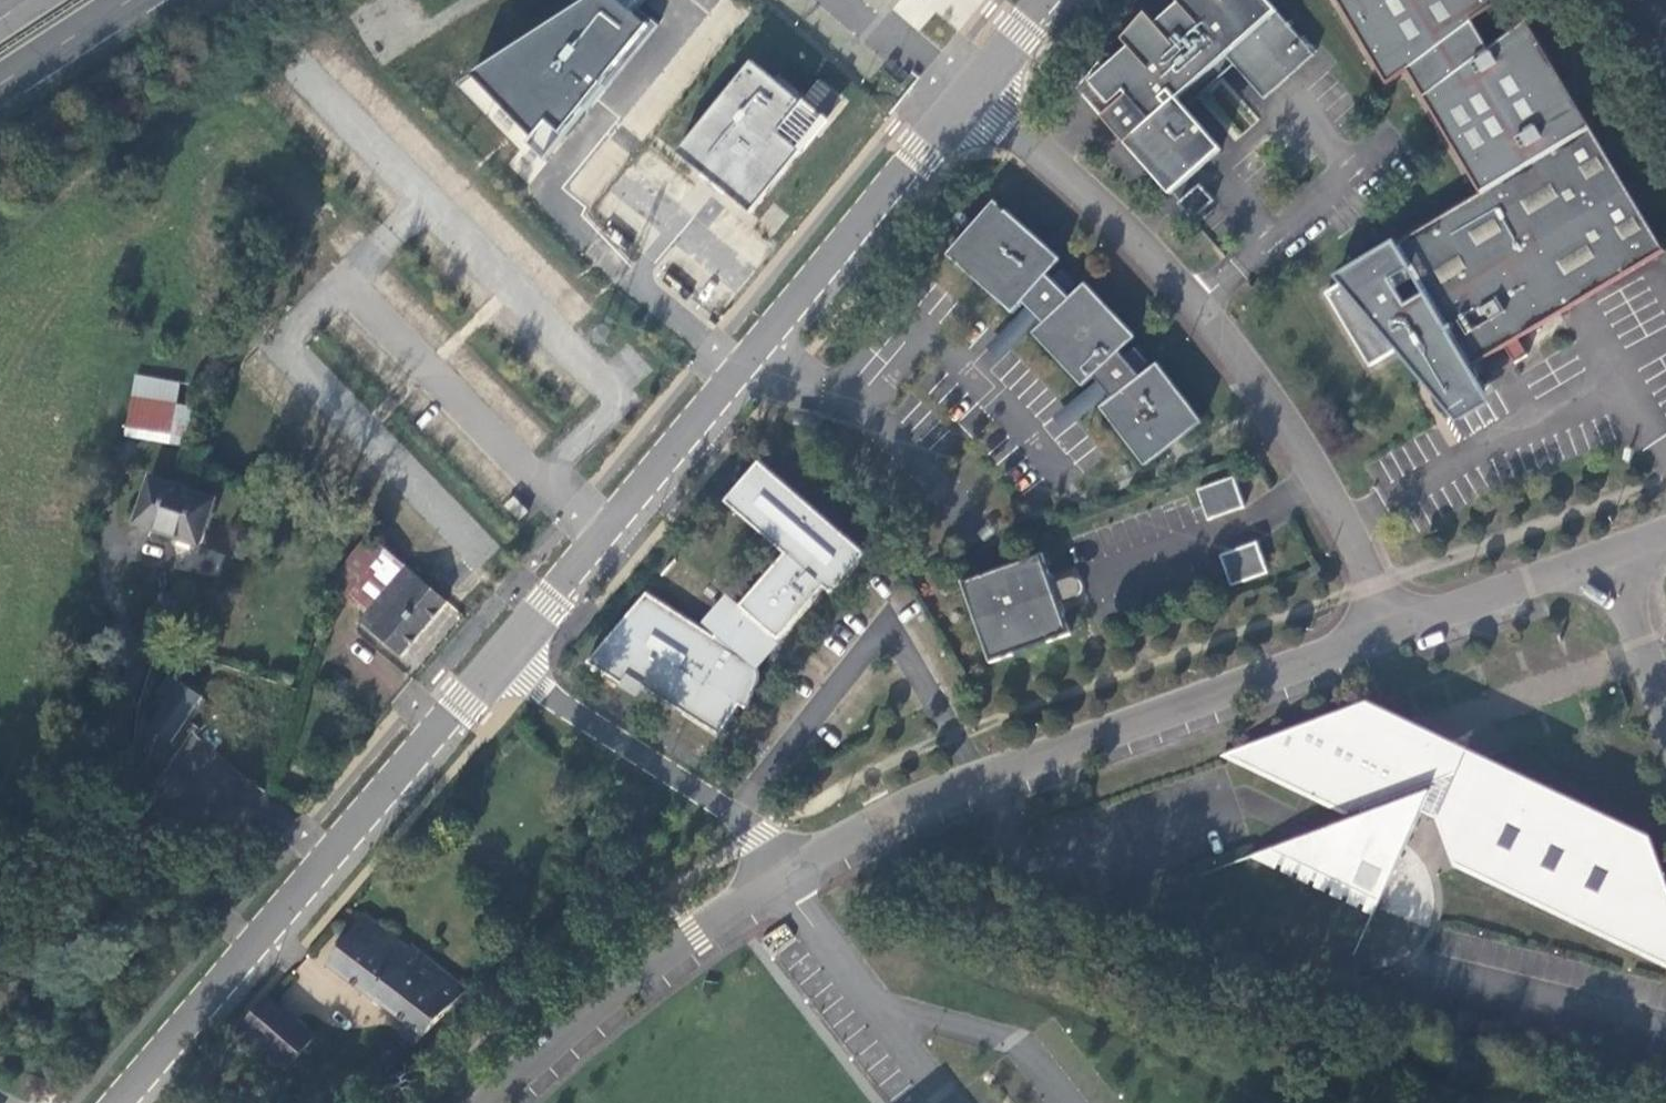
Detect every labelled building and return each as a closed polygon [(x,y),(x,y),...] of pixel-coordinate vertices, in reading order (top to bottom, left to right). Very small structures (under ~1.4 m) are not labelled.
[(657,28),(619,0),(582,0),(458,84),(540,171),(657,28)] [(1267,0),(1185,0),(1106,70),(1129,96),(1104,118),(1171,195),(1222,151),(1186,109),(1178,100),(1227,56),(1235,66),(1264,99),(1315,54),(1267,0)] [(1665,252),(1665,251),(1527,19),(1487,43),(1471,17),(1495,2),(1494,0),(1335,0),(1386,84),(1407,71),(1480,193),(1397,243),(1396,241),(1335,276),(1341,284),(1326,293),(1370,367),(1397,350),(1458,424),(1492,404),(1477,378),(1480,376),(1474,367),(1506,348),(1520,340),(1665,252)] [(1227,56),(1178,100),(1186,109),(1235,66),(1227,56)] [(844,101),(820,80),(802,102),(751,61),(673,159),(750,218),(798,159),(844,101)] [(1129,96),(1106,70),(1081,92),(1104,118),(1129,96)] [(1200,184),(1179,203),(1193,220),(1214,200),(1200,184)] [(1023,304),(1044,324),(1033,334),(1084,387),(1095,377),(1099,383),(1101,384),(1095,389),(1101,397),(1107,392),(1108,394),(1113,399),(1101,408),(1146,466),(1203,423),(1159,364),(1142,377),(1137,371),(1148,363),(1136,348),(1125,358),(1120,352),(1136,337),(1085,284),(1070,299),(1065,293),(1074,284),(1061,270),(1051,281),(1046,276),(1060,260),(1004,212),(957,267),(1013,315),(1023,304)] [(1520,340),(1506,348),(1516,364),(1529,356),(1520,340)] [(180,383),(136,376),(126,436),(189,447),(195,408),(176,405),(180,383)] [(1072,424),(1108,394),(1107,392),(1101,397),(1095,389),(1101,384),(1099,383),(1063,413),(1072,424)] [(647,593),(587,662),(624,686),(629,678),(719,736),(739,705),(748,711),(758,686),(760,682),(760,680),(760,677),(760,674),(759,672),(759,669),(758,667),(757,666),(756,665),(754,662),(753,662),(748,658),(771,632),(779,640),(825,588),(832,594),(866,554),(760,462),(725,502),(786,554),(741,607),(730,597),(707,623),(718,632),(715,636),(647,593)] [(215,500),(152,479),(137,523),(200,544),(215,500)] [(1198,492),(1209,521),(1245,508),(1235,480),(1198,492)] [(355,552),(332,583),(368,614),(407,568),(369,535),(355,552)] [(1221,556),(1231,584),(1268,571),(1257,543),(1221,556)] [(962,582),(990,664),(1072,634),(1064,612),(1057,615),(1044,578),(1051,576),(1043,554),(962,582)] [(420,578),(408,567),(407,568),(368,614),(362,621),(401,655),(447,602),(420,578)] [(1057,615),(1064,612),(1060,602),(1077,597),(1078,597),(1079,595),(1080,595),(1081,594),(1082,593),(1082,591),(1083,590),(1083,588),(1083,587),(1083,585),(1083,583),(1082,583),(1081,581),(1080,580),(1079,579),(1077,579),(1076,578),(1075,578),(1073,578),(1071,578),(1070,578),(1054,584),(1051,576),(1044,578),(1057,615)] [(771,632),(748,658),(753,662),(754,662),(756,665),(757,666),(779,640),(771,632)] [(150,728),(172,742),(202,696),(181,682),(169,700),(162,695),(156,704),(163,709),(150,728)] [(1665,960),(1665,908),(1655,903),(1665,880),(1651,838),(1649,837),(1645,845),(1478,766),(1472,779),(1453,771),(1456,766),(1451,763),(1446,760),(1443,766),(1410,750),(1417,737),(1366,713),(1370,705),(1368,704),(1299,729),(1230,753),(1306,789),(1314,793),(1353,811),(1362,809),(1365,816),(1298,839),(1259,854),(1377,910),(1424,812),(1433,816),(1452,825),(1467,866),(1665,960)] [(202,762),(197,780),(182,776),(176,800),(253,818),(263,777),(202,762)] [(467,990),(411,947),(409,950),(365,915),(328,965),(408,1023),(400,1033),(416,1045),(467,990)] [(267,997),(240,1029),(288,1069),(315,1036),(267,997)]
